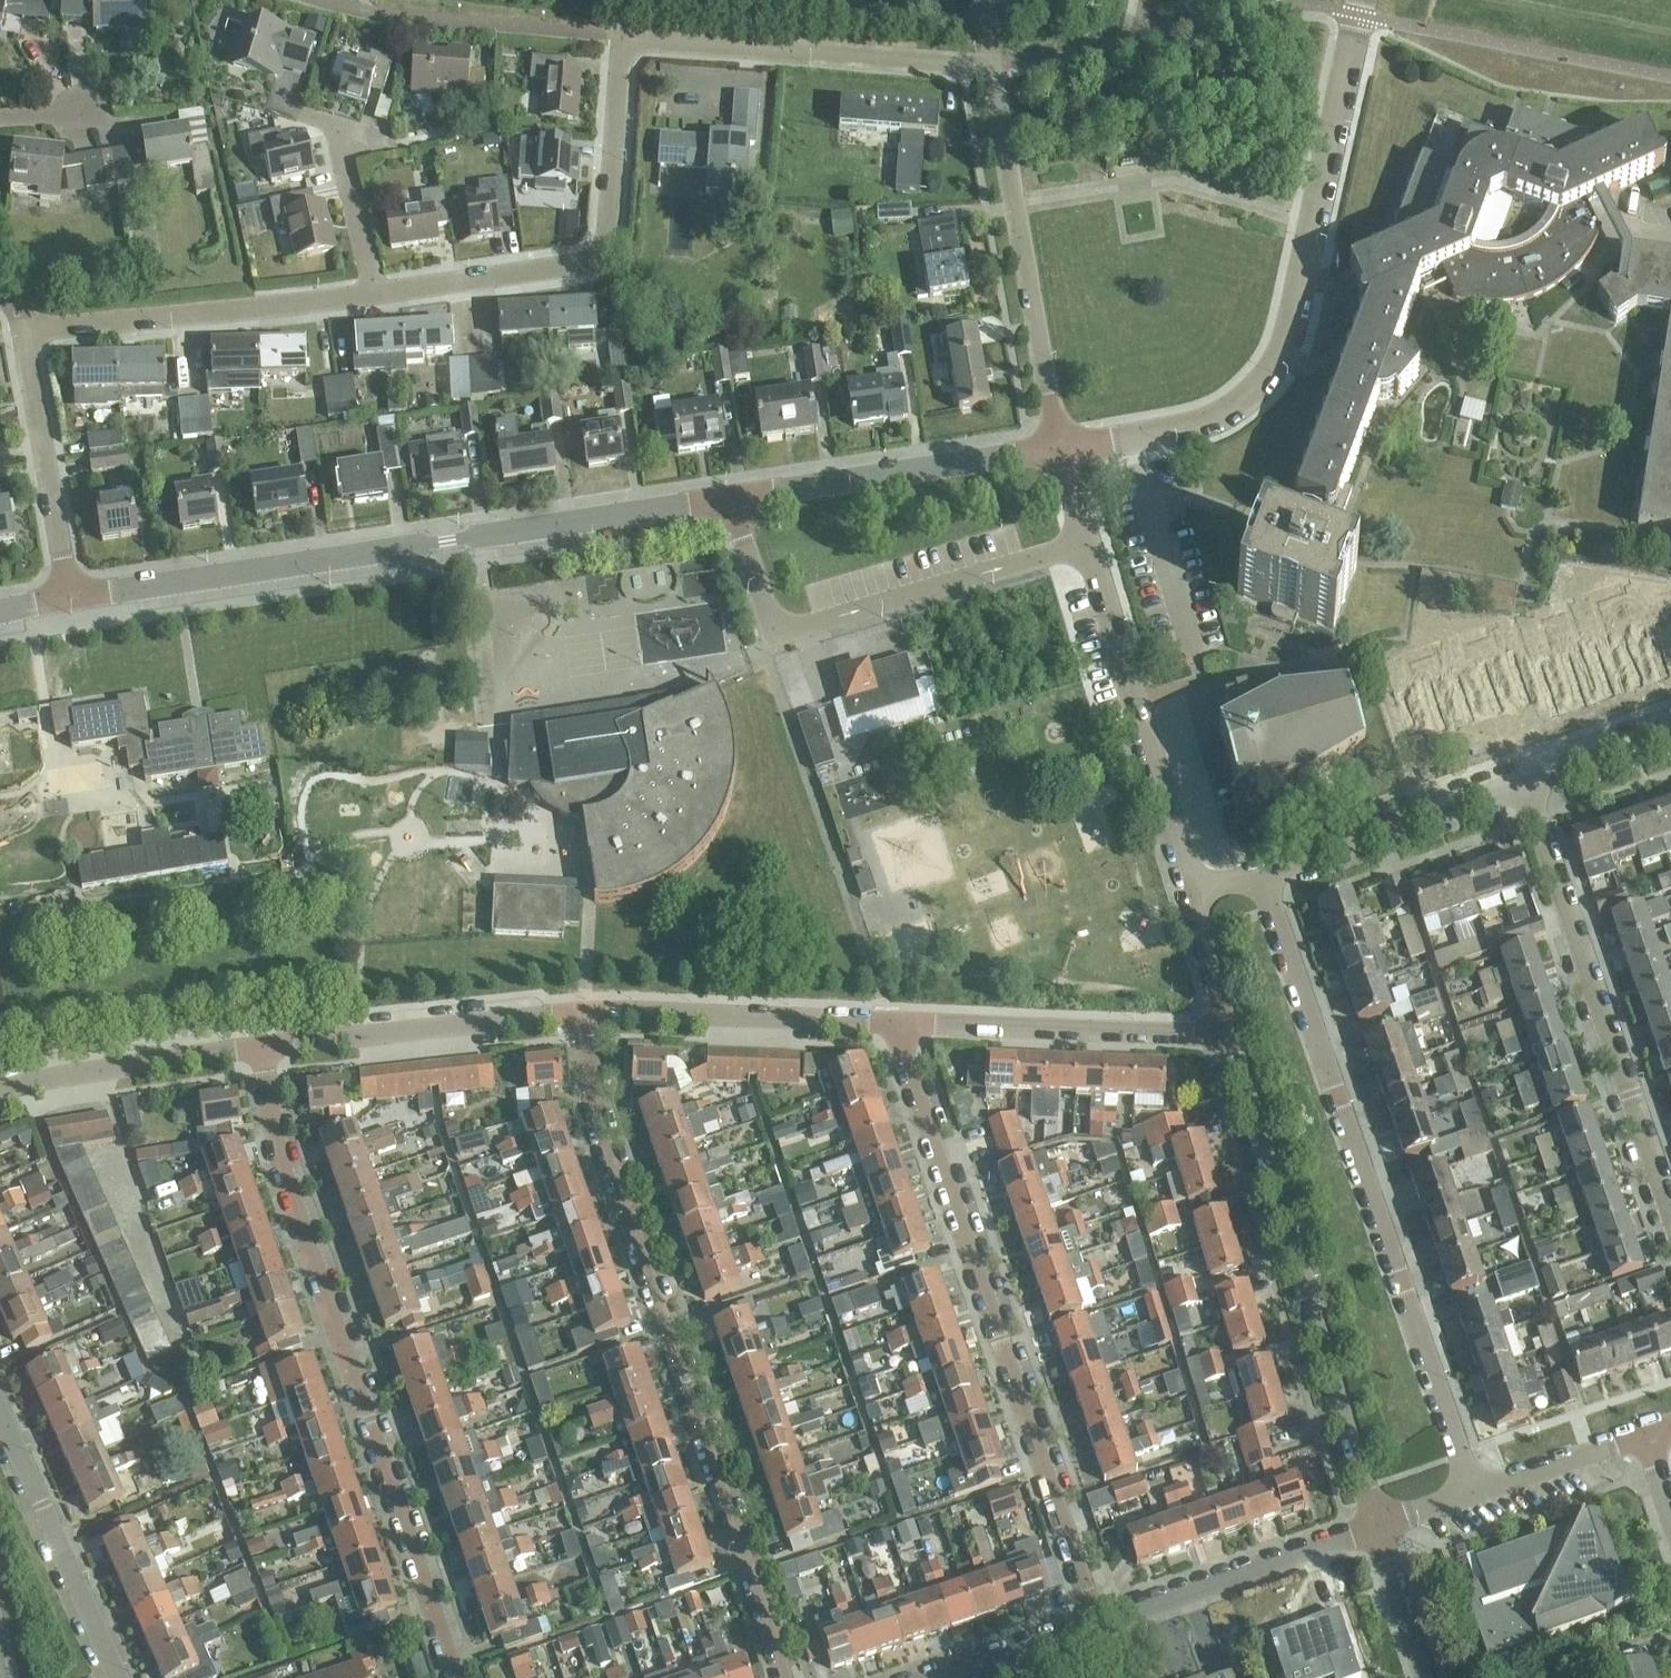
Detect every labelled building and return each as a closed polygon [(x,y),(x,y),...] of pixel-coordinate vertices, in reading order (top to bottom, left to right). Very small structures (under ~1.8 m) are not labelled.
[(50,0),(0,0),(0,30),(1,31),(5,12),(22,15),(21,20),(48,22),(50,0)] [(73,24),(95,25),(95,34),(145,33),(144,0),(64,0),(62,23),(73,24)] [(305,71),(314,41),(247,21),(234,66),(275,78),(279,63),(305,71)] [(465,105),(482,106),(485,72),(469,71),(471,52),(448,50),(447,57),(428,55),(428,49),(414,47),(411,93),(466,98),(465,105)] [(335,78),(345,81),(340,98),(365,105),(371,86),(384,90),(393,60),(371,53),(368,64),(342,56),(338,57),(332,74),(335,78)] [(542,118),(577,121),(581,75),(566,74),(567,60),(532,57),(530,80),(545,82),(542,118)] [(754,145),(758,97),(741,96),(739,124),(735,124),(733,141),(712,139),(712,144),(708,144),(696,137),(693,141),(661,138),(659,166),(707,170),(705,194),(734,196),(745,193),(749,144),(754,145)] [(899,148),(895,189),(921,191),(924,151),(918,150),(920,135),(937,136),(939,110),(842,102),(840,129),(902,134),(901,148),(899,148)] [(1391,357),(1419,281),(1418,280),(1442,269),(1454,295),(1452,299),(1457,300),(1465,302),(1472,304),(1477,305),(1484,306),(1489,306),(1497,306),(1503,306),(1511,305),(1519,303),(1526,301),(1533,299),(1540,296),(1545,293),(1551,290),(1556,287),(1561,284),(1564,282),(1568,278),(1571,276),(1577,270),(1582,263),(1586,259),(1588,256),(1591,251),(1594,247),(1596,242),(1598,238),(1601,231),(1601,230),(1597,229),(1586,203),(1662,168),(1664,166),(1665,164),(1664,162),(1663,160),(1660,159),(1658,159),(1645,132),(1607,150),(1515,116),(1508,133),(1487,126),(1485,134),(1463,126),(1451,158),(1462,163),(1464,167),(1462,170),(1459,174),(1457,178),(1455,182),(1447,179),(1451,169),(1422,158),(1420,163),(1415,167),(1413,170),(1414,173),(1416,174),(1413,181),(1408,185),(1407,187),(1407,190),(1409,192),(1407,198),(1402,202),(1400,205),(1401,207),(1403,209),(1401,216),(1395,220),(1394,222),(1394,225),(1397,227),(1394,233),(1389,238),(1387,240),(1388,243),(1390,244),(1388,251),(1349,268),(1362,296),(1360,297),(1359,300),(1359,302),(1361,304),(1363,305),(1366,305),(1368,304),(1365,312),(1357,316),(1360,323),(1346,365),(1340,369),(1339,371),(1340,374),(1342,375),(1334,395),(1329,399),(1328,402),(1328,404),(1330,406),(1328,413),(1323,417),(1321,419),(1322,422),(1324,424),(1321,430),(1316,434),(1315,437),(1315,439),(1317,441),(1315,448),(1310,452),(1308,454),(1309,457),(1311,459),(1309,465),(1303,469),(1302,472),(1302,474),(1304,476),(1302,483),(1297,487),(1295,489),(1296,492),(1298,494),(1296,498),(1325,509),(1324,511),(1325,513),(1327,515),(1330,515),(1332,514),(1334,512),(1334,511),(1341,493),(1376,399),(1377,400),(1380,400),(1383,400),(1386,400),(1389,398),(1392,397),(1394,394),(1397,397),(1417,373),(1397,356),(1395,359),(1391,357)] [(128,150),(112,152),(117,185),(134,182),(132,170),(148,168),(149,173),(191,166),(196,196),(215,193),(208,146),(190,149),(187,131),(143,138),(144,148),(129,151),(128,150)] [(265,159),(271,184),(314,173),(311,158),(307,139),(283,144),(280,131),(248,139),(253,162),(265,159)] [(521,140),(518,180),(537,181),(536,191),(564,193),(565,184),(577,185),(579,158),(565,157),(566,144),(521,140)] [(117,185),(112,152),(101,154),(73,158),(61,160),(62,155),(15,149),(10,191),(39,195),(38,202),(56,204),(60,173),(81,170),(84,191),(117,187),(117,185)] [(497,215),(512,213),(507,180),(478,184),(480,197),(465,199),(471,242),(500,238),(497,215)] [(435,228),(449,226),(443,191),(420,194),(423,208),(386,213),(392,249),(437,242),(435,228)] [(288,224),(296,260),(335,251),(330,230),(329,231),(324,206),(316,208),(312,192),(269,202),(275,227),(288,224)] [(878,208),(879,222),(912,221),(911,207),(878,208)] [(830,213),(833,238),(853,236),(851,211),(830,213)] [(924,267),(930,297),(969,291),(964,259),(962,259),(955,218),(919,225),(926,266),(924,267)] [(1631,253),(1625,295),(1618,294),(1619,289),(1610,288),(1597,297),(1616,324),(1636,309),(1670,315),(1670,259),(1631,253)] [(546,309),(548,338),(549,338),(550,354),(558,354),(557,337),(568,337),(569,349),(596,347),(595,335),(593,306),(546,309)] [(501,341),(548,338),(546,309),(499,312),(501,341)] [(1667,338),(1638,527),(1670,533),(1670,315),(1667,338)] [(876,374),(877,383),(847,387),(853,427),(883,423),(883,421),(905,418),(896,359),(912,356),(907,326),(891,328),(895,358),(887,359),(889,372),(876,374)] [(403,330),(404,338),(406,366),(422,365),(422,357),(453,355),(451,327),(403,330)] [(405,366),(404,338),(403,330),(356,333),(358,371),(384,370),(384,366),(405,365),(405,366)] [(977,332),(946,337),(947,341),(936,342),(939,360),(951,358),(960,411),(989,407),(985,382),(992,381),(991,373),(984,374),(977,332)] [(304,346),(259,347),(260,378),(304,377),(304,346)] [(260,378),(259,347),(212,348),(212,375),(206,375),(206,372),(205,372),(206,396),(207,396),(207,394),(258,393),(258,394),(260,394),(260,378)] [(615,386),(615,387),(629,385),(624,349),(611,351),(616,385),(615,386)] [(803,353),(807,382),(823,380),(819,351),(803,353)] [(712,355),(716,384),(731,382),(727,353),(712,355)] [(120,401),(163,401),(162,359),(119,360),(120,401)] [(73,393),(83,393),(83,403),(86,406),(118,406),(118,401),(120,401),(119,360),(72,361),(73,393)] [(494,360),(481,362),(486,396),(499,394),(494,360)] [(486,396),(481,362),(465,364),(471,399),(486,396)] [(353,380),(337,382),(342,417),(358,415),(353,380)] [(342,417),(337,382),(323,384),(328,419),(342,417)] [(629,385),(615,387),(619,413),(633,411),(629,385)] [(758,424),(761,441),(815,433),(810,394),(807,393),(805,390),(792,392),(792,395),(755,400),(757,417),(755,418),(756,423),(758,424)] [(542,397),(547,425),(564,422),(559,394),(542,397)] [(209,401),(193,402),(197,438),(213,437),(209,401)] [(193,402),(179,404),(182,440),(197,438),(193,402)] [(462,409),(467,438),(479,436),(475,407),(462,409)] [(677,439),(679,453),(722,447),(717,407),(656,416),(659,441),(677,439)] [(607,464),(622,462),(615,413),(598,415),(600,430),(582,433),(587,465),(588,466),(589,468),(605,466),(607,464)] [(496,429),(504,480),(554,472),(550,443),(548,442),(546,429),(531,431),(533,445),(518,447),(515,426),(496,429)] [(384,475),(402,472),(394,428),(375,431),(380,463),(334,470),(336,479),(333,480),(336,498),(353,495),(355,505),(388,499),(384,475)] [(297,434),(302,465),(317,463),(313,432),(297,434)] [(87,438),(89,453),(119,448),(117,434),(87,438)] [(425,442),(426,445),(408,448),(414,481),(431,478),(433,492),(468,487),(463,451),(460,436),(425,442)] [(208,447),(212,476),(227,473),(223,445),(208,447)] [(91,462),(93,476),(130,470),(127,456),(91,462)] [(255,510),(256,519),(306,511),(301,476),(251,484),(254,506),(252,507),(254,511),(255,510)] [(1505,485),(1500,508),(1517,512),(1522,489),(1505,485)] [(200,527),(215,525),(209,486),(193,489),(194,494),(175,497),(178,515),(177,515),(178,521),(179,521),(181,529),(184,532),(200,529),(200,527)] [(1315,538),(1310,551),(1316,554),(1317,553),(1318,553),(1322,543),(1339,530),(1352,497),(1341,493),(1334,511),(1337,512),(1332,525),(1315,538)] [(95,503),(101,542),(135,537),(129,498),(95,503)] [(15,543),(9,507),(1,508),(0,501),(0,546),(15,543)] [(1316,554),(1310,551),(1300,548),(1300,547),(1260,532),(1237,595),(1273,608),(1271,613),(1271,614),(1271,616),(1272,618),(1273,620),(1274,621),(1275,622),(1276,622),(1294,628),(1298,618),(1333,631),(1356,568),(1318,553),(1317,553),(1316,554)] [(1657,579),(1655,588),(1669,590),(1670,581),(1657,579)] [(1618,584),(1606,588),(1609,597),(1621,592),(1618,584)] [(1606,588),(1593,592),(1596,601),(1609,597),(1606,588)] [(1563,603),(1550,607),(1553,616),(1566,611),(1563,603)] [(1550,607),(1537,611),(1540,620),(1553,616),(1550,607)] [(1651,630),(1666,674),(1670,673),(1670,623),(1651,630)] [(1485,627),(1473,631),(1476,640),(1488,635),(1485,627)] [(1651,630),(1623,639),(1639,684),(1666,674),(1651,630)] [(1473,631),(1460,635),(1463,644),(1476,640),(1473,631)] [(1623,639),(1595,649),(1611,694),(1639,684),(1623,639)] [(1430,646),(1417,650),(1420,659),(1433,654),(1430,646)] [(1595,649),(1568,658),(1583,703),(1611,694),(1595,649)] [(1417,650),(1404,654),(1407,663),(1420,659),(1417,650)] [(1513,656),(1484,666),(1500,711),(1529,701),(1513,656)] [(841,701),(848,724),(920,702),(906,658),(867,669),(866,666),(839,674),(847,700),(841,701)] [(1568,658),(1539,668),(1554,713),(1583,703),(1568,658)] [(1484,666),(1457,675),(1472,720),(1500,711),(1484,666)] [(1457,675),(1429,685),(1445,730),(1472,720),(1457,675)] [(1224,749),(1204,754),(1212,780),(1232,774),(1234,779),(1237,790),(1305,786),(1364,751),(1347,694),(1324,695),(1317,696),(1279,698),(1267,705),(1259,680),(1244,684),(1246,690),(1235,694),(1236,696),(1225,699),(1233,725),(1219,733),(1222,743),(1224,749)] [(1429,685),(1400,695),(1416,740),(1445,730),(1429,685)] [(651,777),(558,789),(532,788),(532,789),(530,789),(533,794),(536,798),(539,802),(542,805),(546,808),(550,811),(554,814),(559,816),(570,820),(582,821),(582,822),(585,822),(590,854),(597,901),(594,902),(595,903),(613,902),(621,900),(636,897),(648,892),(663,885),(675,878),(685,870),(693,862),(703,852),(711,842),(716,834),(719,829),(722,822),(725,817),(726,813),(728,809),(730,801),(733,787),(735,773),(735,764),(735,750),(733,736),(729,723),(725,711),(723,704),(719,697),(718,693),(716,690),(715,690),(715,691),(673,710),(667,699),(641,703),(651,777)] [(70,749),(73,749),(126,742),(130,769),(144,768),(145,781),(198,774),(198,773),(217,771),(268,763),(266,748),(260,749),(257,730),(242,732),(239,716),(207,721),(208,722),(189,725),(189,724),(157,728),(160,745),(152,746),(152,743),(149,743),(142,697),(117,701),(118,707),(73,714),(72,705),(51,708),(55,736),(68,734),(70,749)] [(508,786),(532,788),(558,789),(651,777),(641,703),(512,722),(508,786)] [(812,715),(797,720),(809,755),(829,748),(818,714),(818,712),(812,715)] [(0,720),(0,764),(15,762),(32,759),(26,716),(0,720)] [(1651,810),(1665,851),(1667,856),(1670,854),(1670,804),(1651,810)] [(1651,810),(1625,819),(1635,850),(1651,845),(1654,855),(1665,851),(1651,810)] [(1625,819),(1599,828),(1610,859),(1612,866),(1638,857),(1635,850),(1625,819)] [(1610,859),(1599,828),(1572,838),(1588,883),(1615,873),(1612,866),(1610,859)] [(144,851),(78,862),(82,889),(228,865),(223,838),(170,847),(168,834),(142,838),(144,851)] [(846,854),(850,867),(861,864),(857,851),(846,854)] [(1517,856),(1491,865),(1501,896),(1528,886),(1517,856)] [(1667,856),(1658,859),(1664,876),(1657,879),(1663,894),(1670,891),(1670,866),(1667,856)] [(1491,865),(1465,873),(1476,904),(1501,896),(1491,865)] [(855,880),(861,898),(876,893),(868,870),(858,874),(860,879),(855,880)] [(1465,873),(1439,882),(1454,926),(1480,917),(1476,904),(1465,873)] [(1621,893),(1625,906),(1640,902),(1631,873),(1616,878),(1621,893)] [(495,880),(492,936),(563,939),(564,927),(579,927),(581,893),(581,884),(541,882),(495,880)] [(1383,885),(1392,911),(1407,906),(1398,880),(1383,885)] [(1454,926),(1439,882),(1413,891),(1423,921),(1438,916),(1442,930),(1454,926)] [(1625,906),(1621,893),(1594,901),(1598,915),(1625,906)] [(1319,907),(1328,935),(1359,924),(1350,896),(1319,907)] [(1612,919),(1621,945),(1651,935),(1648,926),(1669,919),(1663,902),(1612,919)] [(1397,922),(1403,941),(1418,936),(1412,917),(1397,922)] [(1328,935),(1338,963),(1370,953),(1385,948),(1375,919),(1359,924),(1328,935)] [(1539,920),(1513,929),(1518,944),(1544,934),(1539,920)] [(1518,944),(1513,929),(1497,935),(1502,949),(1518,944)] [(1621,945),(1630,971),(1660,960),(1651,935),(1621,945)] [(1418,936),(1403,941),(1410,960),(1425,955),(1418,936)] [(1466,961),(1481,956),(1476,942),(1461,946),(1466,961)] [(1508,970),(1494,975),(1498,987),(1512,982),(1542,972),(1533,946),(1503,956),(1508,970)] [(1460,947),(1433,955),(1438,970),(1465,961),(1460,947)] [(1338,963),(1348,992),(1379,981),(1370,953),(1338,963)] [(1670,986),(1670,974),(1665,975),(1660,960),(1630,971),(1639,997),(1669,987),(1670,986)] [(1478,976),(1483,991),(1498,987),(1492,971),(1478,976)] [(1512,982),(1521,1008),(1551,998),(1542,972),(1512,982)] [(1379,981),(1348,992),(1357,1021),(1389,1010),(1379,981)] [(1498,987),(1483,991),(1488,1007),(1503,1003),(1498,987)] [(1647,1023),(1670,1015),(1670,992),(1669,987),(1639,997),(1647,1023)] [(1410,1002),(1414,1015),(1442,1005),(1437,993),(1410,1002)] [(1521,1008),(1529,1034),(1560,1023),(1551,998),(1521,1008)] [(1442,1005),(1414,1015),(1418,1026),(1446,1017),(1442,1005)] [(1657,1050),(1670,1045),(1670,1015),(1647,1023),(1657,1050)] [(1496,1028),(1501,1043),(1516,1038),(1510,1023),(1496,1028)] [(1529,1034),(1539,1060),(1569,1050),(1560,1023),(1529,1034)] [(1366,1043),(1375,1071),(1406,1061),(1417,1057),(1414,1048),(1417,1042),(1411,1039),(1408,1029),(1366,1043)] [(1516,1038),(1501,1043),(1506,1059),(1521,1054),(1516,1038)] [(1657,1050),(1666,1076),(1670,1075),(1670,1045),(1657,1050)] [(1539,1060),(1547,1086),(1578,1076),(1569,1050),(1539,1060)] [(719,1082),(721,1054),(708,1053),(707,1069),(692,1078),(697,1087),(707,1082),(719,1082)] [(1444,1058),(1451,1077),(1465,1073),(1459,1053),(1444,1058)] [(734,1054),(721,1054),(719,1082),(733,1083),(734,1054)] [(750,1055),(734,1054),(733,1083),(749,1083),(750,1055)] [(757,1084),(771,1084),(772,1056),(758,1055),(757,1084)] [(771,1084),(784,1085),(785,1056),(772,1056),(771,1084)] [(785,1056),(784,1085),(799,1085),(800,1057),(785,1056)] [(1406,1061),(1375,1071),(1385,1100),(1416,1089),(1411,1075),(1426,1070),(1421,1056),(1417,1057),(1406,1061)] [(633,1086),(639,1109),(674,1097),(674,1098),(682,1095),(695,1087),(685,1068),(681,1063),(675,1060),(667,1060),(667,1058),(633,1057),(632,1086),(633,1086)] [(826,1100),(872,1084),(863,1059),(834,1069),(829,1058),(804,1057),(803,1079),(814,1080),(814,1078),(818,1076),(826,1100)] [(969,1072),(969,1091),(985,1092),(986,1092),(985,1100),(1000,1100),(1000,1092),(1015,1093),(1016,1059),(986,1058),(986,1073),(969,1072)] [(1031,1121),(1044,1122),(1046,1061),(1016,1059),(1015,1093),(1032,1094),(1031,1121)] [(491,1060),(476,1062),(479,1091),(494,1089),(491,1060)] [(532,1119),(553,1112),(550,1090),(562,1088),(559,1060),(525,1063),(528,1092),(529,1092),(532,1119)] [(1058,1095),(1074,1095),(1076,1062),(1046,1061),(1044,1122),(1057,1122),(1058,1095)] [(476,1062),(463,1063),(466,1092),(479,1091),(476,1062)] [(1090,1124),(1102,1124),(1105,1063),(1076,1062),(1074,1095),(1091,1096),(1090,1124)] [(463,1063),(450,1064),(452,1093),(466,1092),(463,1063)] [(1105,1063),(1102,1124),(1116,1125),(1117,1097),(1133,1098),(1134,1064),(1105,1063)] [(450,1064),(432,1066),(435,1095),(452,1093),(450,1064)] [(1166,1065),(1134,1064),(1133,1098),(1133,1107),(1160,1108),(1163,1107),(1164,1099),(1165,1099),(1165,1098),(1164,1098),(1165,1067),(1166,1067),(1166,1065)] [(413,1068),(416,1097),(418,1097),(419,1114),(433,1112),(432,1096),(435,1095),(432,1066),(413,1068)] [(403,1099),(416,1097),(413,1068),(400,1070),(403,1099)] [(389,1100),(403,1099),(400,1070),(387,1071),(389,1100)] [(376,1102),(389,1100),(387,1071),(373,1073),(376,1102)] [(362,1103),(376,1102),(373,1073),(359,1074),(362,1103)] [(1465,1073),(1451,1077),(1457,1097),(1472,1092),(1465,1073)] [(1513,1080),(1518,1096),(1533,1091),(1528,1075),(1513,1080)] [(1578,1076),(1547,1086),(1557,1113),(1587,1103),(1578,1076)] [(322,1114),(324,1136),(353,1126),(351,1109),(343,1110),(341,1083),(307,1087),(310,1115),(322,1114)] [(845,1121),(880,1109),(872,1084),(826,1100),(825,1100),(830,1115),(812,1121),(816,1130),(834,1124),(833,1124),(845,1120),(845,1121)] [(1385,1100),(1395,1128),(1426,1117),(1416,1089),(1385,1100)] [(1533,1091),(1518,1096),(1524,1112),(1539,1107),(1533,1091)] [(202,1156),(233,1145),(231,1127),(242,1125),(237,1095),(199,1101),(204,1130),(196,1132),(198,1145),(172,1148),(174,1160),(202,1156)] [(801,1102),(803,1107),(821,1101),(819,1096),(801,1102)] [(647,1134),(712,1112),(723,1108),(720,1099),(679,1113),(674,1098),(674,1097),(639,1109),(647,1134)] [(738,1112),(742,1124),(757,1119),(753,1106),(738,1112)] [(853,1143),(888,1131),(880,1109),(845,1121),(853,1143)] [(1559,1120),(1568,1147),(1599,1137),(1589,1110),(1559,1120)] [(530,1147),(530,1148),(565,1135),(556,1111),(553,1112),(532,1119),(521,1123),(526,1137),(514,1141),(515,1143),(497,1149),(500,1158),(518,1152),(518,1151),(530,1147)] [(716,1123),(712,1112),(647,1134),(655,1157),(691,1145),(704,1140),(700,1129),(716,1123)] [(988,1123),(993,1137),(1020,1128),(1015,1113),(988,1123)] [(91,1118),(96,1146),(115,1142),(107,1116),(91,1118)] [(1143,1128),(1147,1141),(1185,1131),(1180,1117),(1143,1128)] [(1426,1117),(1395,1128),(1405,1156),(1435,1146),(1426,1117)] [(81,1147),(81,1148),(96,1146),(91,1118),(77,1121),(80,1148),(81,1147)] [(77,1121),(64,1123),(68,1150),(80,1148),(77,1121)] [(52,1145),(55,1153),(68,1150),(64,1123),(45,1126),(45,1127),(52,1145)] [(460,1136),(457,1123),(445,1126),(448,1139),(460,1136)] [(836,1132),(834,1124),(816,1130),(808,1133),(811,1141),(836,1132)] [(793,1125),(772,1132),(775,1143),(797,1137),(793,1125)] [(320,1138),(328,1163),(393,1141),(390,1132),(373,1137),(372,1136),(360,1140),(355,1126),(353,1126),(324,1136),(320,1138)] [(1100,1139),(1101,1127),(1090,1126),(1089,1139),(1100,1139)] [(993,1137),(997,1149),(1024,1140),(1020,1128),(993,1137)] [(1457,1136),(1461,1150),(1488,1141),(1483,1128),(1457,1136)] [(823,1170),(811,1174),(814,1183),(826,1179),(831,1177),(849,1171),(861,1167),(896,1155),(888,1131),(853,1143),(858,1158),(823,1170)] [(1175,1161),(1179,1175),(1211,1166),(1203,1137),(1188,1142),(1185,1131),(1147,1141),(1154,1167),(1175,1161)] [(530,1148),(538,1171),(573,1159),(565,1135),(530,1148)] [(1535,1142),(1540,1158),(1554,1153),(1549,1137),(1535,1142)] [(1568,1147),(1577,1174),(1608,1163),(1599,1137),(1568,1147)] [(328,1163),(336,1186),(372,1175),(366,1159),(406,1145),(403,1138),(393,1141),(328,1163)] [(463,1138),(453,1141),(457,1155),(467,1151),(463,1138)] [(1024,1140),(997,1149),(1001,1160),(1027,1150),(1024,1140)] [(1488,1141),(1461,1150),(1466,1163),(1492,1154),(1488,1141)] [(211,1184),(248,1172),(238,1144),(234,1145),(233,1145),(202,1156),(208,1174),(197,1179),(179,1185),(182,1195),(200,1189),(200,1188),(211,1184)] [(655,1157),(663,1180),(729,1158),(726,1149),(708,1155),(696,1159),(691,1145),(655,1157)] [(58,1161),(63,1172),(87,1161),(81,1148),(81,1147),(80,1148),(68,1150),(55,1153),(58,1161)] [(1113,1148),(1091,1147),(1097,1164),(1116,1158),(1113,1148)] [(521,1160),(518,1152),(500,1158),(503,1166),(521,1160)] [(1554,1153),(1540,1158),(1546,1174),(1560,1169),(1554,1153)] [(998,1170),(1007,1196),(1066,1176),(1062,1164),(1050,1168),(1045,1154),(998,1170)] [(869,1190),(904,1179),(896,1155),(861,1167),(869,1190)] [(663,1180),(672,1205),(707,1192),(702,1179),(719,1173),(718,1172),(732,1168),(729,1158),(663,1180)] [(512,1207),(516,1205),(535,1200),(534,1199),(546,1195),(581,1183),(573,1159),(538,1171),(543,1185),(527,1191),(527,1192),(509,1198),(512,1207)] [(63,1172),(68,1183),(92,1173),(87,1161),(63,1172)] [(1577,1174),(1586,1200),(1617,1190),(1608,1163),(1577,1174)] [(1142,1214),(1145,1225),(1177,1216),(1174,1206),(1187,1202),(1188,1205),(1220,1195),(1211,1166),(1179,1175),(1166,1179),(1174,1204),(1142,1214)] [(1412,1179),(1422,1207),(1453,1196),(1443,1168),(1412,1179)] [(852,1179),(849,1171),(831,1177),(834,1186),(852,1179)] [(221,1212),(257,1199),(248,1172),(211,1184),(200,1188),(200,1189),(182,1195),(185,1203),(203,1196),(204,1199),(215,1195),(221,1212)] [(68,1183),(73,1194),(97,1184),(92,1173),(68,1183)] [(336,1186),(344,1210),(391,1194),(409,1188),(406,1179),(376,1189),(372,1175),(336,1186)] [(20,1185),(25,1196),(45,1187),(40,1176),(20,1185)] [(1007,1196),(1015,1221),(1048,1210),(1062,1205),(1058,1192),(1070,1188),(1066,1176),(1007,1196)] [(866,1219),(877,1215),(913,1203),(904,1179),(869,1190),(857,1194),(862,1210),(845,1216),(848,1225),(866,1219)] [(549,1204),(554,1219),(589,1207),(581,1183),(546,1195),(549,1204)] [(73,1194),(78,1206),(102,1195),(97,1184),(73,1194)] [(391,1194),(344,1210),(352,1233),(387,1222),(400,1217),(395,1202),(412,1196),(409,1188),(391,1194)] [(707,1192),(672,1205),(680,1229),(745,1207),(751,1204),(748,1195),(742,1198),(724,1204),(719,1188),(707,1192)] [(1490,1193),(1497,1213),(1511,1208),(1505,1188),(1490,1193)] [(25,1198),(31,1211),(52,1202),(47,1189),(25,1198)] [(1552,1194),(1558,1210),(1572,1205),(1566,1189),(1552,1194)] [(24,1199),(20,1190),(3,1198),(6,1206),(0,1209),(24,1199)] [(1586,1200),(1595,1226),(1625,1216),(1617,1190),(1586,1200)] [(480,1191),(470,1194),(478,1217),(487,1214),(480,1191)] [(182,1194),(163,1201),(168,1214),(186,1208),(182,1194)] [(78,1206),(82,1214),(107,1206),(102,1195),(78,1206)] [(537,1207),(549,1204),(546,1195),(534,1199),(535,1200),(516,1205),(519,1214),(537,1207)] [(1422,1207),(1432,1236),(1463,1226),(1453,1196),(1422,1207)] [(28,1207),(24,1199),(0,1209),(0,1219),(28,1207)] [(240,1267),(276,1254),(257,1199),(221,1212),(240,1267)] [(877,1215),(886,1239),(921,1227),(913,1203),(877,1215)] [(1572,1205),(1558,1210),(1563,1226),(1578,1221),(1572,1205)] [(82,1214),(93,1240),(118,1229),(107,1206),(82,1214)] [(532,1253),(598,1231),(589,1207),(554,1219),(559,1233),(529,1244),(533,1253),(532,1253)] [(680,1229),(688,1253),(724,1241),(718,1225),(748,1215),(745,1207),(680,1229)] [(1511,1208),(1497,1213),(1503,1233),(1518,1228),(1511,1208)] [(1015,1222),(1023,1247),(1057,1236),(1057,1235),(1048,1210),(1015,1221),(1015,1222)] [(1193,1221),(1202,1250),(1234,1241),(1225,1212),(1193,1221)] [(1070,1231),(1083,1226),(1079,1214),(1066,1218),(1070,1230),(1070,1231)] [(1177,1216),(1145,1225),(1149,1239),(1181,1229),(1177,1216)] [(1595,1226),(1604,1252),(1634,1242),(1625,1216),(1595,1226)] [(869,1227),(866,1219),(848,1225),(851,1233),(869,1227)] [(439,1231),(426,1236),(361,1259),(369,1282),(404,1271),(399,1254),(409,1251),(412,1257),(475,1236),(470,1221),(439,1231)] [(194,1229),(201,1250),(219,1243),(216,1234),(218,1233),(215,1222),(194,1229)] [(352,1233),(361,1259),(426,1236),(439,1231),(437,1226),(425,1226),(405,1233),(404,1231),(392,1235),(387,1222),(352,1233)] [(1087,1238),(1083,1226),(1070,1231),(1070,1230),(1057,1235),(1057,1236),(1023,1247),(1032,1273),(1078,1256),(1074,1243),(1087,1238)] [(1432,1236),(1441,1264),(1472,1253),(1463,1226),(1432,1236)] [(921,1227),(886,1239),(890,1252),(877,1256),(880,1267),(875,1268),(879,1279),(915,1266),(912,1256),(929,1251),(921,1227)] [(44,1245),(61,1237),(57,1229),(12,1249),(6,1235),(0,1238),(0,1265),(44,1245)] [(93,1240),(98,1252),(123,1242),(118,1229),(93,1240)] [(565,1251),(571,1267),(606,1255),(598,1231),(532,1253),(535,1261),(565,1251)] [(0,1265),(0,1293),(27,1282),(19,1266),(31,1260),(33,1263),(59,1251),(54,1240),(44,1245),(0,1265)] [(688,1253),(696,1277),(761,1255),(758,1246),(741,1251),(741,1250),(728,1255),(724,1241),(688,1253)] [(1234,1241),(1202,1250),(1211,1279),(1242,1270),(1234,1241)] [(98,1252),(104,1264),(128,1253),(123,1242),(98,1252)] [(1634,1242),(1604,1252),(1613,1279),(1643,1268),(1634,1242)] [(219,1243),(201,1250),(204,1257),(222,1251),(219,1243)] [(471,1247),(466,1249),(474,1273),(483,1270),(482,1269),(476,1249),(473,1249),(471,1247)] [(104,1264),(109,1275),(133,1264),(128,1253),(104,1264)] [(1472,1253),(1441,1264),(1451,1293),(1482,1282),(1472,1253)] [(249,1294),(285,1282),(276,1254),(240,1267),(249,1294)] [(546,1291),(549,1300),(614,1278),(606,1255),(571,1267),(575,1281),(546,1291)] [(761,1255),(696,1277),(705,1301),(740,1289),(734,1273),(742,1271),(742,1270),(764,1263),(761,1255)] [(1032,1273),(1041,1297),(1087,1281),(1087,1282),(1100,1277),(1096,1264),(1083,1269),(1078,1256),(1032,1273)] [(109,1275),(113,1286),(138,1275),(133,1264),(109,1275)] [(1495,1276),(1499,1289),(1534,1277),(1530,1264),(1495,1276)] [(1546,1273),(1555,1300),(1570,1295),(1561,1267),(1546,1273)] [(474,1273),(464,1276),(473,1302),(491,1296),(483,1270),(474,1273)] [(405,1271),(369,1282),(377,1306),(450,1281),(447,1272),(409,1284),(405,1271)] [(1660,1272),(1646,1276),(1634,1280),(1638,1293),(1664,1284),(1660,1272)] [(866,1273),(838,1282),(841,1291),(868,1282),(866,1273)] [(113,1286),(118,1297),(143,1287),(138,1275),(113,1286)] [(906,1298),(911,1313),(946,1300),(938,1276),(902,1288),(903,1288),(890,1292),(893,1302),(906,1298)] [(1087,1281),(1041,1297),(1049,1321),(1082,1310),(1095,1306),(1091,1293),(1104,1289),(1100,1277),(1087,1282),(1087,1281)] [(1534,1277),(1499,1289),(1504,1301),(1539,1288),(1534,1277)] [(586,1314),(587,1314),(622,1302),(614,1278),(549,1300),(552,1309),(570,1303),(575,1318),(586,1314)] [(450,1281),(377,1306),(385,1329),(403,1323),(406,1331),(423,1326),(415,1303),(428,1299),(427,1297),(458,1287),(455,1279),(450,1281)] [(1164,1287),(1168,1302),(1195,1294),(1191,1279),(1164,1287)] [(185,1315),(190,1313),(207,1307),(198,1280),(175,1288),(185,1315)] [(1621,1298),(1637,1293),(1633,1281),(1617,1286),(1621,1298)] [(2,1319),(48,1299),(44,1289),(32,1294),(27,1282),(0,1293),(0,1313),(2,1319)] [(249,1294),(238,1298),(220,1304),(207,1307),(190,1313),(194,1326),(224,1316),(222,1312),(240,1305),(242,1309),(253,1305),(258,1321),(295,1309),(285,1282),(249,1294)] [(118,1297),(123,1308),(148,1297),(143,1287),(118,1297)] [(1216,1296),(1224,1325),(1256,1315),(1247,1287),(1216,1296)] [(874,1288),(849,1297),(834,1302),(841,1320),(881,1306),(874,1288)] [(1607,1288),(1580,1297),(1585,1311),(1612,1302),(1607,1288)] [(48,1299),(2,1319),(13,1342),(21,1338),(27,1350),(52,1339),(40,1313),(52,1308),(52,1306),(68,1299),(65,1291),(48,1299)] [(220,1304),(238,1298),(236,1294),(223,1299),(224,1301),(219,1303),(220,1304)] [(1195,1294),(1168,1302),(1171,1313),(1198,1305),(1195,1294)] [(1144,1300),(1151,1326),(1165,1322),(1157,1296),(1144,1300)] [(123,1308),(127,1318),(152,1307),(148,1297),(123,1308)] [(1585,1311),(1580,1297),(1565,1302),(1569,1316),(1585,1311)] [(882,1339),(885,1348),(954,1324),(946,1300),(911,1313),(916,1327),(886,1338),(882,1339)] [(728,1321),(713,1326),(721,1350),(756,1338),(768,1334),(786,1328),(783,1320),(765,1326),(753,1330),(748,1314),(756,1312),(753,1301),(724,1310),(728,1321)] [(622,1302),(587,1314),(591,1328),(570,1336),(577,1355),(619,1340),(616,1331),(630,1326),(622,1302)] [(1458,1314),(1468,1343),(1500,1332),(1512,1328),(1507,1314),(1495,1318),(1490,1303),(1458,1314)] [(127,1318),(133,1329),(157,1318),(152,1307),(127,1318)] [(295,1309),(258,1321),(267,1347),(255,1351),(258,1360),(275,1354),(276,1356),(301,1348),(298,1338),(304,1336),(295,1309)] [(1053,1331),(1061,1356),(1111,1340),(1102,1314),(1053,1331)] [(1256,1315),(1224,1325),(1233,1354),(1265,1345),(1256,1315)] [(133,1329),(138,1341),(162,1330),(157,1318),(133,1329)] [(1648,1325),(1659,1357),(1670,1353),(1670,1318),(1648,1325)] [(1165,1322),(1151,1326),(1158,1348),(1172,1343),(1165,1322)] [(922,1345),(927,1359),(962,1347),(954,1324),(885,1348),(875,1351),(878,1360),(922,1345)] [(1648,1325),(1622,1334),(1633,1366),(1659,1357),(1648,1325)] [(1536,1331),(1543,1349),(1558,1344),(1551,1326),(1536,1331)] [(721,1350),(730,1374),(764,1362),(776,1358),(771,1343),(789,1338),(786,1328),(768,1334),(756,1338),(721,1350)] [(138,1341),(142,1352),(167,1341),(162,1330),(138,1341)] [(1607,1375),(1596,1343),(1592,1331),(1566,1340),(1581,1384),(1607,1375)] [(1468,1343),(1478,1372),(1509,1361),(1500,1332),(1468,1343)] [(1622,1334),(1596,1343),(1607,1375),(1633,1366),(1622,1334)] [(1061,1356),(1070,1383),(1103,1372),(1103,1371),(1120,1365),(1111,1340),(1061,1356)] [(167,1341),(142,1352),(148,1363),(172,1352),(167,1341)] [(394,1354),(402,1379),(449,1363),(448,1363),(466,1357),(464,1348),(446,1355),(445,1353),(434,1357),(429,1343),(394,1354)] [(1558,1344),(1543,1349),(1550,1369),(1565,1364),(1558,1344)] [(902,1385),(906,1395),(970,1372),(962,1347),(927,1359),(932,1375),(902,1385)] [(604,1365),(612,1388),(647,1375),(639,1352),(609,1362),(607,1354),(589,1360),(592,1369),(604,1365)] [(1186,1362),(1190,1375),(1222,1367),(1218,1353),(1186,1362)] [(27,1374),(38,1398),(70,1384),(99,1372),(95,1363),(79,1370),(72,1355),(27,1374)] [(286,1403),(323,1390),(313,1361),(301,1366),(297,1356),(260,1369),(272,1407),(286,1403)] [(402,1379),(410,1403),(445,1391),(440,1376),(469,1366),(466,1357),(448,1363),(449,1363),(402,1379)] [(1238,1374),(1228,1377),(1236,1404),(1246,1401),(1278,1391),(1270,1361),(1237,1371),(1238,1374)] [(1478,1372),(1487,1400),(1537,1383),(1532,1368),(1514,1375),(1509,1361),(1478,1372)] [(730,1374),(738,1398),(772,1387),(772,1386),(764,1362),(730,1374)] [(522,1384),(515,1367),(501,1372),(508,1389),(522,1384)] [(785,1382),(804,1376),(801,1367),(783,1373),(785,1382)] [(1222,1367),(1190,1375),(1193,1387),(1225,1378),(1222,1367)] [(929,1412),(943,1408),(979,1396),(970,1372),(906,1395),(908,1402),(924,1397),(929,1412)] [(1070,1383),(1079,1408),(1112,1397),(1103,1372),(1070,1383)] [(1553,1379),(1562,1406),(1577,1401),(1568,1374),(1553,1379)] [(587,1412),(590,1421),(655,1399),(647,1375),(612,1388),(616,1401),(604,1405),(604,1407),(587,1412)] [(1120,1379),(1124,1392),(1138,1388),(1133,1375),(1120,1379)] [(738,1398),(746,1422),(782,1410),(777,1395),(792,1391),(792,1390),(807,1385),(804,1376),(785,1382),(772,1386),(772,1387),(738,1398)] [(881,1396),(875,1380),(859,1385),(865,1401),(881,1396)] [(1537,1383),(1487,1400),(1497,1428),(1529,1417),(1523,1401),(1541,1395),(1537,1383)] [(38,1398),(48,1422),(81,1407),(72,1388),(70,1384),(38,1398)] [(1138,1388),(1124,1392),(1128,1403),(1142,1399),(1138,1388)] [(266,1439),(332,1417),(323,1390),(286,1403),(272,1407),(271,1408),(277,1426),(263,1431),(266,1439)] [(410,1403),(418,1427),(483,1405),(480,1396),(463,1402),(462,1400),(450,1404),(445,1391),(410,1403)] [(1236,1433),(1240,1445),(1267,1438),(1264,1426),(1287,1419),(1278,1391),(1246,1401),(1254,1428),(1236,1433)] [(921,1442),(922,1442),(940,1435),(951,1431),(987,1420),(979,1396),(943,1408),(947,1419),(917,1430),(921,1442)] [(1079,1408),(1087,1433),(1120,1422),(1112,1397),(1079,1408)] [(164,1405),(170,1421),(185,1415),(179,1399),(164,1405)] [(623,1421),(628,1435),(663,1424),(655,1399),(590,1421),(593,1430),(610,1424),(611,1425),(623,1421)] [(48,1422),(58,1445),(99,1427),(119,1418),(115,1408),(99,1415),(93,1402),(81,1407),(48,1422)] [(418,1427),(427,1451),(462,1440),(456,1423),(486,1413),(483,1405),(418,1427)] [(782,1410),(746,1422),(754,1446),(791,1433),(801,1429),(801,1430),(819,1424),(824,1422),(821,1413),(802,1419),(801,1418),(800,1419),(795,1405),(782,1410)] [(304,1456),(341,1444),(332,1417),(266,1439),(269,1448),(286,1442),(287,1443),(299,1439),(304,1456)] [(955,1441),(959,1455),(995,1443),(987,1420),(951,1431),(940,1435),(922,1442),(925,1450),(941,1444),(942,1445),(955,1441)] [(1087,1433),(1096,1457),(1128,1446),(1120,1422),(1087,1433)] [(628,1435),(636,1459),(671,1448),(663,1424),(628,1435)] [(819,1424),(801,1430),(804,1438),(822,1432),(819,1424)] [(1137,1429),(1141,1441),(1141,1442),(1155,1438),(1150,1425),(1137,1429)] [(95,1439),(102,1436),(99,1427),(58,1445),(68,1468),(101,1453),(95,1439)] [(754,1446),(762,1469),(798,1457),(791,1433),(754,1446)] [(848,1439),(854,1455),(870,1449),(864,1433),(848,1439)] [(897,1449),(892,1434),(877,1439),(882,1454),(897,1449)] [(427,1451),(434,1474),(470,1462),(469,1462),(481,1458),(499,1452),(496,1443),(478,1449),(474,1436),(462,1440),(427,1451)] [(1128,1446),(1096,1457),(1104,1482),(1137,1471),(1132,1458),(1159,1449),(1155,1438),(1141,1442),(1141,1441),(1128,1446)] [(1240,1445),(1243,1457),(1270,1449),(1267,1438),(1240,1445)] [(995,1443),(959,1455),(964,1469),(947,1475),(955,1498),(1001,1482),(997,1470),(1003,1468),(995,1443)] [(314,1484),(350,1472),(341,1444),(304,1456),(314,1484)] [(607,1469),(601,1471),(604,1481),(630,1472),(634,1486),(644,1483),(679,1471),(672,1450),(671,1448),(636,1459),(626,1462),(625,1463),(607,1469)] [(1270,1449),(1243,1457),(1247,1470),(1274,1463),(1270,1449)] [(499,1452),(481,1458),(484,1466),(502,1460),(499,1452)] [(68,1468),(78,1491),(139,1464),(134,1453),(106,1465),(101,1453),(68,1468)] [(603,1460),(607,1469),(625,1463),(622,1454),(603,1460)] [(762,1469),(770,1493),(806,1481),(818,1477),(836,1471),(833,1462),(803,1472),(798,1457),(762,1469)] [(139,1464),(78,1491),(88,1513),(132,1493),(126,1478),(149,1468),(146,1461),(139,1464)] [(434,1474),(443,1498),(478,1486),(470,1462),(434,1474)] [(1274,1463),(1260,1467),(1267,1486),(1277,1518),(1307,1508),(1297,1476),(1283,1481),(1277,1462),(1274,1463)] [(619,1519),(623,1518),(687,1495),(679,1471),(644,1483),(649,1496),(636,1501),(636,1502),(615,1509),(619,1519)] [(770,1493),(779,1517),(814,1505),(809,1490),(821,1487),(821,1485),(839,1479),(836,1471),(818,1477),(806,1481),(770,1493)] [(302,1488),(284,1494),(287,1501),(287,1502),(305,1496),(305,1498),(317,1494),(323,1511),(360,1499),(350,1472),(314,1484),(302,1488)] [(281,1485),(284,1493),(284,1494),(302,1488),(299,1479),(281,1485)] [(1111,1489),(1117,1506),(1147,1496),(1141,1479),(1111,1489)] [(1174,1489),(1179,1502),(1191,1498),(1187,1484),(1174,1489)] [(443,1498),(451,1522),(486,1510),(478,1486),(443,1498)] [(1238,1496),(1249,1528),(1277,1518),(1267,1486),(1238,1496)] [(547,1491),(553,1509),(563,1505),(557,1487),(547,1491)] [(1171,1519),(1154,1525),(1165,1556),(1194,1547),(1183,1515),(1179,1502),(1174,1489),(1162,1493),(1171,1519)] [(1011,1490),(986,1499),(992,1516),(994,1522),(1018,1514),(1016,1507),(1011,1490)] [(1211,1505),(1222,1537),(1249,1528),(1238,1496),(1220,1502),(1215,1490),(1207,1493),(1211,1505)] [(497,1506),(515,1500),(512,1491),(494,1497),(497,1506)] [(656,1516),(661,1531),(696,1519),(687,1495),(623,1518),(625,1525),(642,1519),(643,1521),(656,1516)] [(275,1496),(250,1505),(253,1512),(277,1504),(275,1496)] [(332,1539),(369,1526),(360,1499),(323,1511),(332,1539)] [(451,1522),(459,1546),(494,1534),(489,1520),(500,1516),(500,1514),(518,1508),(515,1500),(497,1506),(486,1510),(451,1522)] [(814,1505),(779,1517),(787,1541),(789,1541),(793,1553),(813,1546),(845,1535),(838,1512),(819,1518),(814,1505)] [(1183,1515),(1194,1547),(1222,1537),(1211,1505),(1183,1515)] [(1463,1589),(1487,1658),(1632,1607),(1599,1514),(1583,1520),(1584,1518),(1582,1517),(1574,1535),(1567,1532),(1478,1564),(1484,1582),(1463,1589)] [(939,1555),(927,1517),(915,1521),(927,1559),(939,1555)] [(103,1546),(114,1570),(176,1542),(173,1534),(156,1542),(155,1540),(143,1545),(132,1519),(107,1530),(112,1542),(103,1546)] [(636,1556),(639,1565),(704,1543),(696,1519),(661,1531),(665,1544),(653,1548),(653,1550),(636,1556)] [(1165,1556),(1154,1525),(1126,1534),(1137,1566),(1165,1556)] [(337,1551),(342,1566),(378,1554),(369,1526),(332,1539),(321,1542),(303,1549),(287,1554),(290,1562),(324,1552),(325,1555),(337,1551)] [(987,1578),(999,1613),(1021,1605),(1010,1570),(996,1575),(992,1564),(995,1563),(984,1530),(971,1534),(976,1548),(983,1567),(987,1578)] [(873,1535),(876,1547),(892,1543),(888,1531),(873,1535)] [(300,1540),(303,1549),(321,1542),(318,1534),(300,1540)] [(459,1546),(467,1570),(502,1557),(513,1553),(513,1554),(532,1548),(528,1539),(499,1549),(494,1534),(459,1546)] [(263,1537),(246,1543),(251,1558),(268,1552),(263,1537)] [(865,1553),(861,1539),(845,1545),(850,1558),(865,1553)] [(1010,1570),(1021,1605),(1046,1596),(1041,1582),(1049,1579),(1036,1541),(1014,1548),(1016,1555),(1006,1559),(1010,1570)] [(114,1570),(124,1593),(158,1578),(152,1564),(163,1559),(163,1558),(180,1551),(176,1542),(114,1570)] [(224,1548),(230,1565),(242,1560),(235,1543),(224,1548)] [(704,1543),(639,1565),(642,1573),(671,1563),(677,1578),(665,1582),(669,1594),(694,1586),(689,1574),(712,1567),(704,1543)] [(532,1548),(513,1554),(516,1562),(534,1556),(532,1548)] [(974,1569),(983,1567),(976,1548),(968,1551),(974,1569)] [(335,1598),(335,1600),(388,1581),(378,1554),(342,1566),(347,1582),(310,1595),(314,1605),(335,1598)] [(794,1564),(799,1578),(823,1570),(819,1555),(794,1564)] [(467,1570),(476,1595),(511,1583),(502,1557),(467,1570)] [(938,1594),(950,1629),(974,1621),(962,1586),(947,1591),(937,1562),(928,1565),(934,1583),(938,1594)] [(1463,1563),(1455,1566),(1458,1575),(1466,1572),(1463,1563)] [(926,1586),(934,1583),(928,1565),(920,1568),(926,1586)] [(254,1590),(245,1571),(223,1582),(232,1600),(253,1590),(254,1590)] [(124,1593),(135,1617),(197,1589),(193,1580),(176,1587),(164,1592),(158,1578),(124,1593)] [(889,1578),(880,1581),(887,1599),(902,1646),(926,1638),(914,1602),(899,1607),(889,1578)] [(962,1586),(974,1621),(999,1613),(987,1578),(962,1586)] [(388,1581),(335,1600),(349,1640),(390,1625),(386,1613),(397,1609),(388,1581)] [(881,1614),(866,1619),(878,1654),(902,1646),(887,1599),(880,1581),(872,1584),(878,1602),(877,1602),(881,1614)] [(476,1595),(484,1618),(519,1606),(511,1583),(476,1595)] [(833,1597),(838,1613),(855,1662),(878,1654),(866,1619),(853,1623),(849,1611),(848,1612),(838,1585),(830,1588),(833,1597)] [(526,1592),(530,1602),(548,1596),(545,1586),(526,1592)] [(135,1617),(145,1640),(179,1625),(172,1610),(184,1605),(184,1604),(200,1596),(197,1589),(135,1617)] [(258,1602),(253,1590),(232,1600),(231,1600),(236,1612),(258,1602)] [(938,1594),(914,1602),(926,1638),(950,1629),(938,1594)] [(685,1599),(691,1618),(701,1614),(695,1595),(685,1599)] [(548,1596),(530,1602),(532,1609),(550,1603),(548,1596)] [(519,1606),(484,1618),(491,1641),(500,1638),(505,1651),(542,1638),(537,1623),(526,1627),(519,1606)] [(624,1620),(630,1637),(647,1630),(642,1613),(624,1620)] [(855,1662),(838,1613),(814,1621),(819,1635),(831,1670),(855,1662)] [(1339,1614),(1273,1635),(1276,1641),(1274,1641),(1277,1648),(1278,1647),(1286,1675),(1329,1661),(1334,1677),(1360,1677),(1339,1614)] [(145,1640),(155,1662),(188,1646),(217,1635),(213,1626),(196,1633),(193,1627),(182,1632),(179,1625),(145,1640)] [(696,1677),(723,1677),(720,1669),(719,1669),(716,1657),(711,1639),(707,1628),(697,1631),(707,1660),(692,1665),(695,1677),(696,1677)] [(155,1662),(162,1677),(181,1677),(183,1677),(215,1677),(203,1650),(221,1642),(217,1635),(188,1646),(155,1662)] [(718,1636),(711,1639),(716,1657),(724,1654),(718,1636)] [(669,1677),(679,1677),(667,1642),(658,1644),(662,1656),(668,1673),(669,1677)] [(819,1642),(804,1648),(809,1662),(824,1657),(819,1642)] [(364,1675),(375,1671),(369,1652),(352,1658),(354,1666),(319,1677),(365,1677),(364,1675)] [(527,1652),(508,1659),(515,1677),(536,1677),(527,1652)] [(1650,1659),(1623,1668),(1618,1652),(1579,1665),(1583,1677),(1595,1677),(1604,1675),(1605,1677),(1656,1677),(1650,1659)] [(723,1677),(750,1677),(744,1660),(720,1669),(723,1677)] [(623,1669),(614,1672),(616,1677),(626,1677),(623,1669)]
